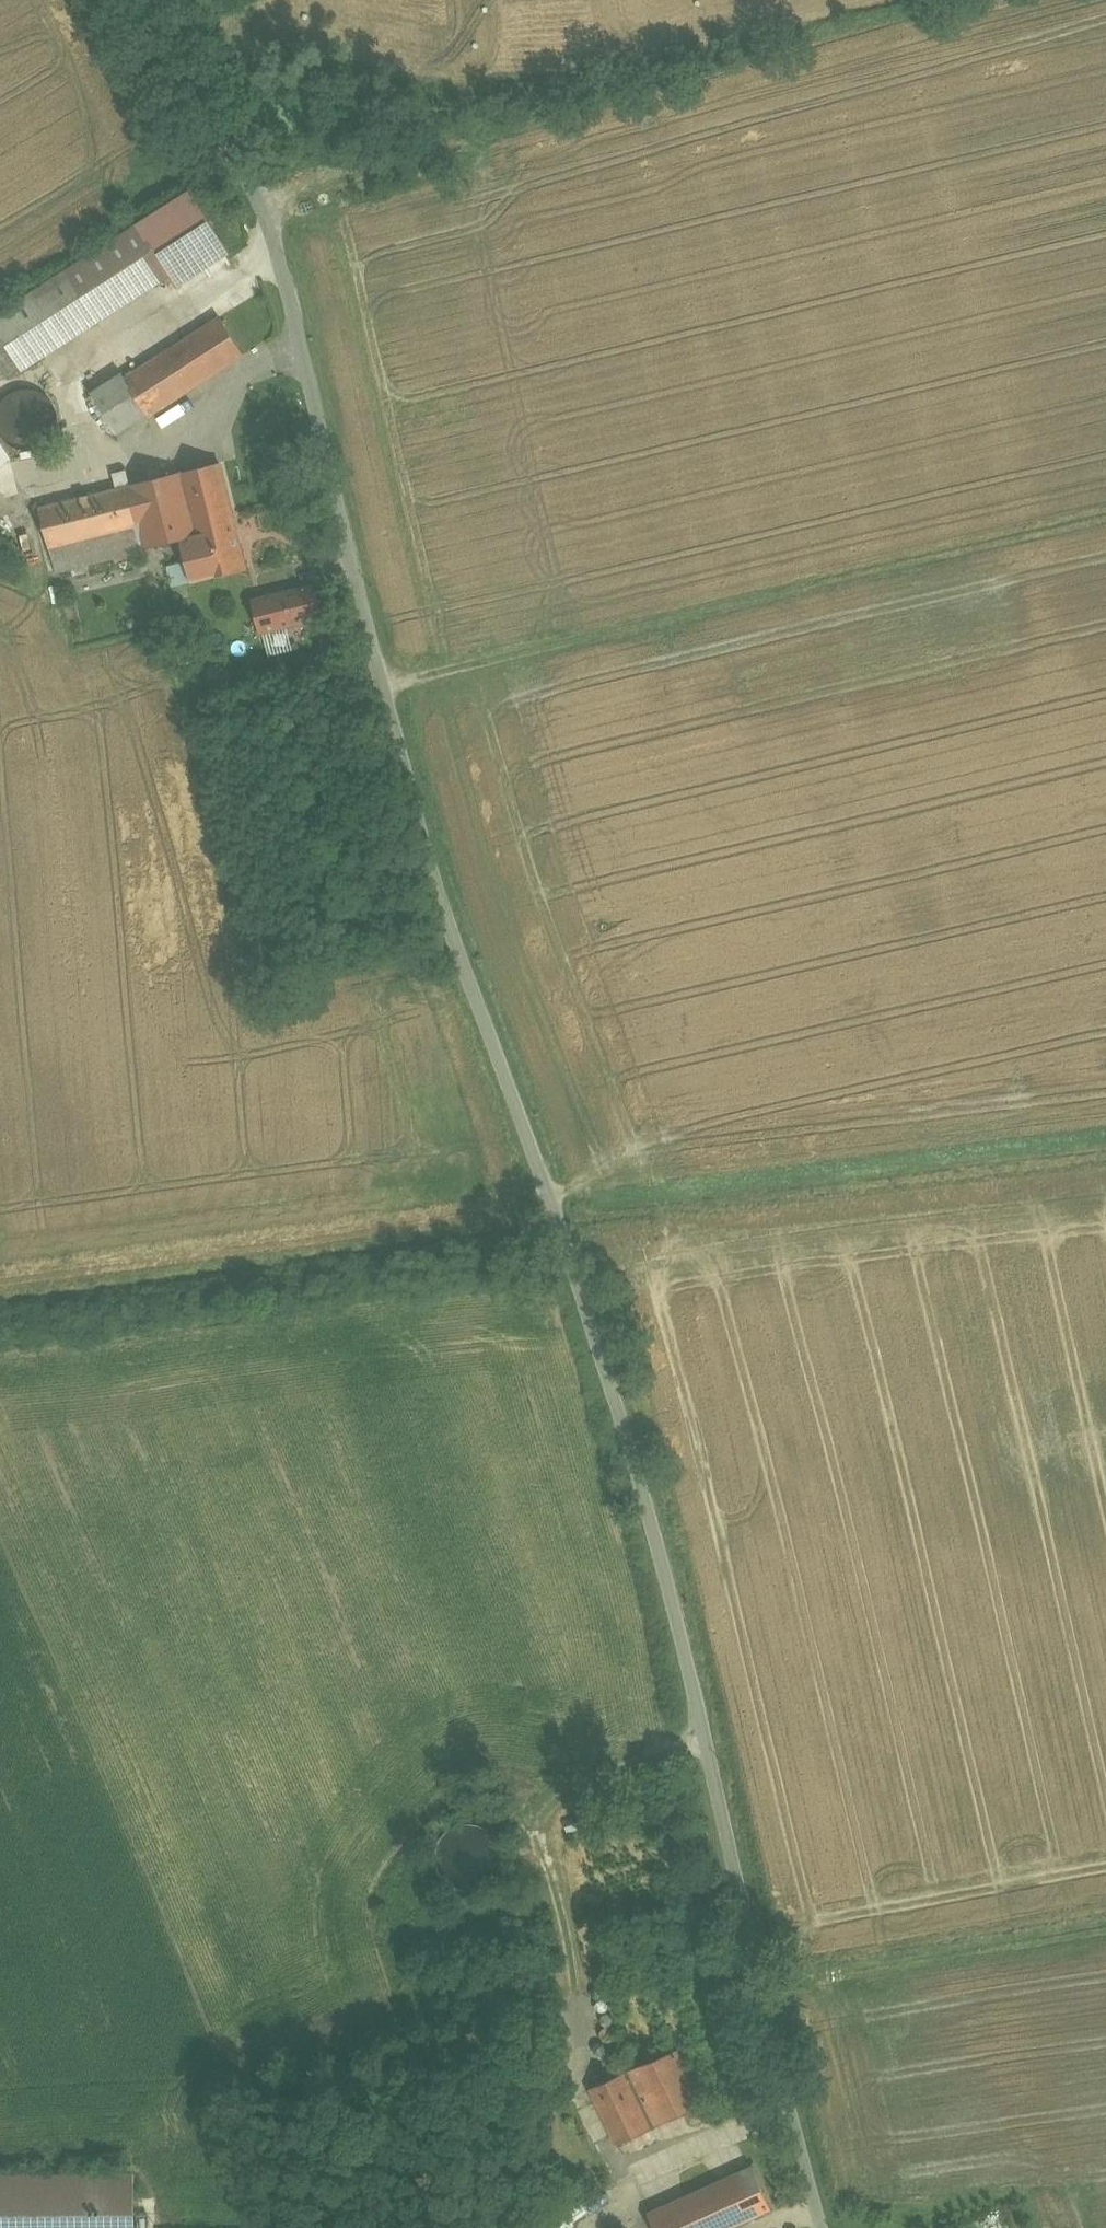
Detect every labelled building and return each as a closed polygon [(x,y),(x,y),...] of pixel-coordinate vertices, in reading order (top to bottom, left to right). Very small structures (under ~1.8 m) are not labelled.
[(191,195),(142,226),(171,272),(179,284),(228,253),(191,195)] [(23,366),(171,272),(142,226),(0,316),(0,330),(23,366)] [(221,318),(126,379),(124,375),(93,395),(116,432),(146,413),(148,416),(244,354),(221,318)] [(2,464),(10,459),(0,443),(0,460),(2,464)] [(219,463),(181,472),(129,485),(146,549),(181,540),(232,514),(219,463)] [(129,485),(40,507),(56,571),(146,549),(129,485)] [(232,514),(181,540),(191,582),(245,569),(232,514)] [(314,586),(253,601),(261,633),(322,618),(314,586)] [(677,2050),(591,2089),(616,2144),(702,2106),(677,2050)] [(649,2214),(655,2227),(725,2227),(771,2207),(753,2167),(649,2214)] [(0,2176),(0,2227),(134,2227),(134,2175),(0,2176)]
